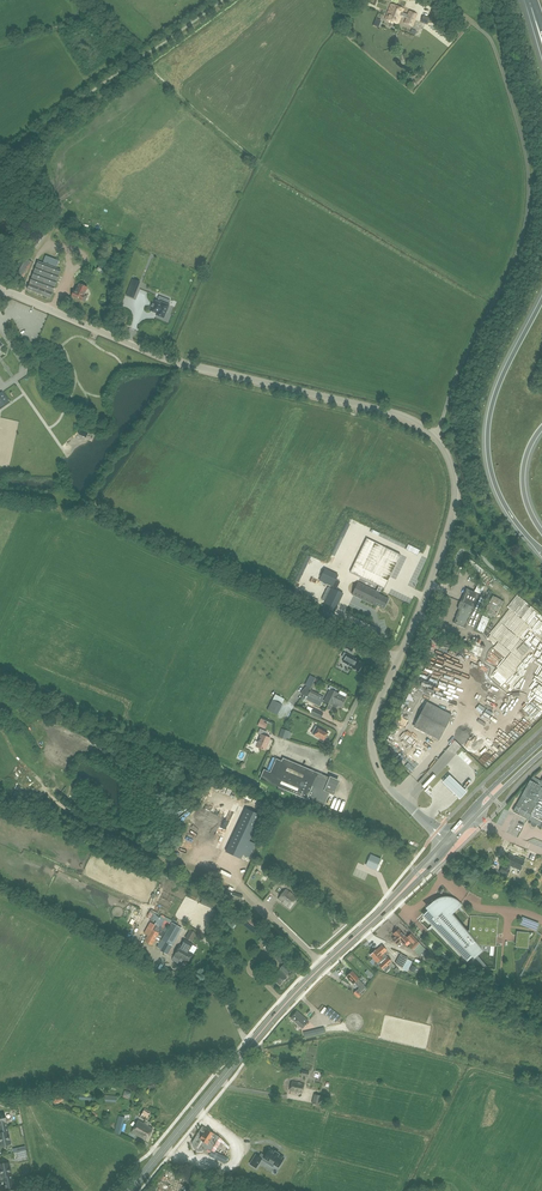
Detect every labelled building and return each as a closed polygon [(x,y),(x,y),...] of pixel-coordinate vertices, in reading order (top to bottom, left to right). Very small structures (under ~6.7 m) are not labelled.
[(398,24),(404,9),(391,4),(385,19),(398,24)] [(418,14),(409,11),(404,23),(413,27),(418,14)] [(37,228),(28,243),(35,247),(39,241),(37,239),(38,238),(40,239),(44,233),(37,228)] [(20,255),(11,270),(23,277),(32,262),(20,255)] [(43,262),(56,267),(59,260),(45,255),(43,262)] [(27,290),(50,298),(60,269),(39,261),(27,290)] [(126,296),(133,299),(140,282),(133,279),(126,296)] [(76,298),(82,301),(85,302),(87,297),(85,295),(88,287),(79,284),(76,292),(74,291),(72,297),(73,297),(73,298),(75,299),(76,298)] [(150,310),(157,313),(156,315),(163,318),(166,312),(167,312),(169,306),(168,306),(168,305),(161,302),(161,303),(154,300),(150,310)] [(8,401),(2,392),(0,393),(0,407),(8,401)] [(367,538),(351,572),(385,588),(401,554),(367,538)] [(333,586),(338,575),(325,569),(319,580),(333,586)] [(352,594),(364,600),(363,604),(367,606),(369,602),(373,605),(374,603),(385,608),(389,599),(380,595),(381,594),(357,583),(352,594)] [(332,588),(319,615),(330,621),(343,593),(332,588)] [(465,628),(480,594),(466,589),(458,608),(460,609),(454,623),(465,628)] [(342,646),(351,651),(354,647),(345,641),(342,646)] [(363,663),(356,659),(344,653),(341,657),(351,662),(352,662),(354,663),(352,667),(359,671),(363,663)] [(433,672),(438,669),(435,663),(430,666),(433,672)] [(313,697),(315,692),(311,690),(311,689),(306,686),(300,693),(308,696),(309,695),(313,697)] [(339,693),(336,691),(337,689),(330,686),(328,689),(330,690),(325,701),(333,704),(333,705),(339,693)] [(340,691),(339,693),(333,705),(333,704),(332,706),(336,708),(338,704),(342,706),(346,697),(345,696),(346,694),(340,691)] [(315,692),(313,697),(323,702),(324,700),(322,699),(324,697),(319,695),(319,694),(315,692)] [(270,705),(280,710),(283,705),(282,704),(284,699),(275,694),(270,705)] [(452,715),(427,701),(413,727),(439,740),(452,715)] [(280,710),(270,705),(268,710),(278,715),(280,710)] [(311,714),(318,717),(321,718),(323,713),(314,709),(313,709),(308,706),(306,711),(312,714),(311,714)] [(315,734),(324,740),(328,733),(318,728),(319,727),(316,726),(311,733),(314,735),(315,734)] [(260,729),(258,733),(261,734),(256,746),(265,750),(270,738),(265,736),(267,731),(260,729)] [(282,729),(279,737),(286,740),(289,731),(282,729)] [(338,781),(283,758),(282,761),(276,759),(270,772),(264,769),(260,779),(278,787),(277,790),(284,793),(287,791),(324,806),(330,792),(333,793),(338,781)] [(468,792),(450,775),(443,782),(461,799),(468,792)] [(521,797),(516,807),(531,815),(528,820),(533,822),(532,824),(535,826),(536,824),(541,827),(541,781),(541,780),(541,781),(534,777),(532,782),(531,781),(521,797)] [(29,805),(32,799),(15,791),(12,798),(29,805)] [(330,798),(330,804),(332,804),(332,808),(340,807),(340,797),(330,798)] [(261,816),(246,809),(226,852),(241,859),(243,854),(249,857),(255,844),(249,841),(261,816)] [(510,870),(509,869),(511,866),(520,870),(524,860),(509,853),(505,863),(507,864),(505,867),(502,866),(499,872),(508,875),(510,870)] [(370,855),(368,859),(379,864),(381,859),(370,855)] [(368,860),(366,865),(376,870),(378,865),(368,860)] [(297,898),(286,889),(278,899),(290,907),(297,898)] [(228,899),(240,902),(243,895),(231,891),(228,899)] [(217,911),(220,905),(204,897),(200,903),(217,911)] [(497,918),(471,916),(469,931),(466,931),(451,913),(461,905),(459,904),(458,903),(457,902),(453,899),(449,898),(447,897),(443,897),(439,898),(436,900),(435,901),(426,907),(428,911),(424,915),(467,959),(474,952),(476,954),(481,950),(476,943),(494,945),(497,918)] [(226,922),(232,928),(238,921),(231,916),(226,922)] [(152,929),(151,928),(144,941),(152,946),(155,941),(158,943),(169,923),(159,917),(152,929)] [(167,954),(180,932),(180,931),(181,928),(171,922),(157,947),(161,949),(160,950),(167,954)] [(190,929),(185,938),(192,942),(197,933),(190,929)] [(403,944),(408,940),(398,930),(394,934),(395,935),(392,938),(396,944),(400,941),(403,944)] [(526,947),(528,933),(516,932),(515,946),(526,947)] [(420,943),(417,940),(411,933),(407,937),(412,943),(409,946),(414,951),(414,950),(419,955),(422,953),(423,955),(427,951),(426,949),(420,944),(420,943)] [(188,963),(193,953),(189,951),(193,944),(185,939),(181,946),(180,945),(174,956),(183,961),(183,960),(188,963)] [(377,962),(379,965),(383,970),(384,969),(386,972),(390,969),(387,966),(392,962),(384,953),(386,950),(382,945),(376,950),(370,955),(377,962)] [(286,959),(276,950),(272,955),(281,964),(286,959)] [(408,958),(400,953),(395,963),(403,967),(402,969),(407,971),(412,961),(407,959),(408,958)] [(280,968),(281,968),(272,977),(280,984),(287,977),(285,975),(286,973),(287,974),(291,970),(284,963),(280,968)] [(374,975),(368,970),(365,973),(371,978),(374,975)] [(353,984),(354,983),(359,988),(357,990),(356,990),(353,993),(359,998),(361,994),(360,993),(366,987),(359,979),(359,978),(353,971),(346,976),(353,984)] [(329,1007),(324,1012),(336,1022),(340,1017),(329,1007)] [(309,1021),(297,1011),(291,1018),(302,1028),(309,1021)] [(305,1036),(325,1032),(325,1028),(304,1033),(305,1036)] [(290,1090),(302,1093),(304,1084),(292,1082),(290,1090)] [(131,1092),(125,1090),(123,1096),(129,1099),(131,1092)] [(64,1100),(60,1094),(52,1100),(56,1105),(64,1100)] [(322,1096),(314,1094),(312,1103),(319,1105),(322,1096)] [(147,1121),(152,1112),(144,1108),(140,1117),(147,1121)] [(119,1115),(114,1132),(121,1134),(125,1117),(119,1115)] [(153,1128),(138,1120),(132,1132),(146,1140),(153,1128)] [(193,1140),(193,1141),(193,1143),(193,1144),(193,1146),(194,1147),(195,1149),(197,1150),(199,1151),(200,1151),(203,1150),(205,1149),(206,1150),(210,1152),(212,1150),(215,1151),(222,1139),(220,1137),(202,1126),(199,1131),(198,1131),(196,1134),(197,1134),(193,1140)] [(0,1129),(0,1130),(1,1133),(0,1133),(0,1142),(1,1146),(11,1144),(7,1127),(0,1129)] [(256,1155),(250,1164),(256,1167),(262,1159),(263,1159),(264,1158),(269,1161),(267,1163),(273,1167),(274,1164),(278,1166),(278,1167),(279,1166),(278,1166),(284,1158),(284,1157),(283,1157),(279,1154),(275,1151),(275,1152),(270,1149),(270,1148),(269,1148),(269,1149),(265,1156),(261,1153),(259,1157),(256,1155)] [(215,1151),(212,1150),(209,1156),(225,1163),(227,1157),(215,1151)] [(0,1164),(0,1169),(2,1177),(3,1176),(4,1181),(12,1180),(9,1163),(0,1164)] [(12,1180),(4,1181),(5,1186),(1,1187),(2,1190),(15,1190),(12,1180)]
